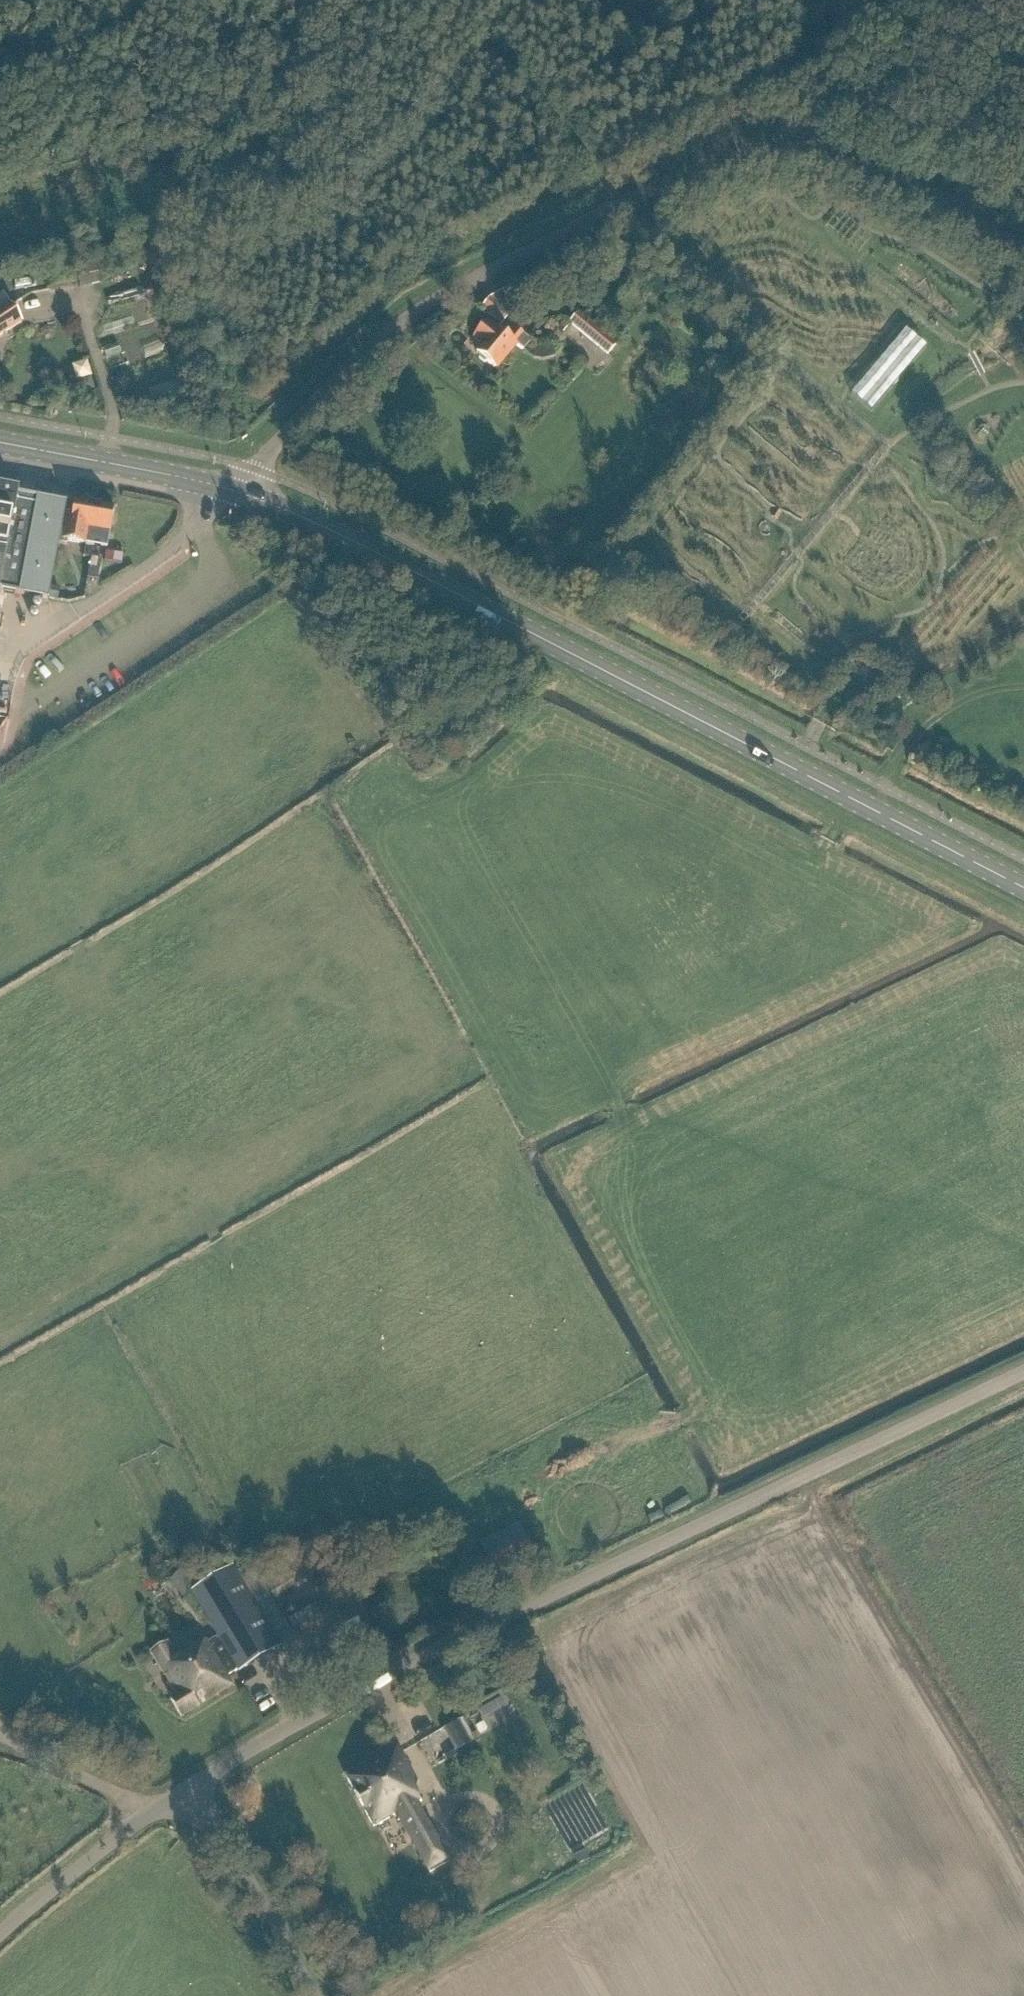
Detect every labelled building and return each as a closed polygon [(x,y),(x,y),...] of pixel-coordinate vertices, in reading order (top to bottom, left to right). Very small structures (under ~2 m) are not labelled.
[(11,306),(4,296),(0,299),(0,313),(11,306)] [(490,300),(482,309),(502,325),(510,315),(490,300)] [(22,323),(11,306),(0,313),(0,337),(22,323)] [(578,314),(569,324),(608,356),(617,346),(578,314)] [(486,323),(474,338),(483,346),(476,354),(479,355),(479,359),(484,364),(488,363),(496,370),(517,346),(524,352),(531,342),(524,336),(516,330),(509,339),(497,329),(495,331),(486,323)] [(91,379),(79,383),(84,395),(95,391),(91,379)] [(66,508),(66,507),(0,494),(0,593),(48,602),(59,545),(66,508)] [(74,509),(66,508),(59,545),(67,546),(68,542),(88,545),(90,538),(96,505),(76,502),(74,509)] [(96,505),(90,538),(110,542),(116,509),(96,505)] [(106,545),(104,564),(121,568),(124,548),(106,545)] [(91,558),(87,579),(98,581),(102,560),(91,558)] [(317,1575),(307,1558),(264,1584),(274,1601),(317,1575)] [(234,1569),(192,1594),(218,1637),(209,1642),(229,1677),(238,1671),(239,1673),(281,1648),(234,1569)] [(320,1617),(315,1606),(288,1620),(294,1630),(320,1617)] [(166,1642),(151,1650),(177,1696),(170,1700),(180,1717),(234,1686),(229,1677),(209,1642),(207,1639),(193,1648),(190,1643),(173,1653),(166,1642)] [(459,1721),(444,1729),(457,1752),(471,1744),(459,1721)] [(394,1748),(344,1776),(373,1828),(392,1818),(396,1826),(400,1825),(428,1875),(448,1864),(419,1813),(421,1812),(418,1805),(420,1804),(412,1789),(416,1787),(394,1748)]
